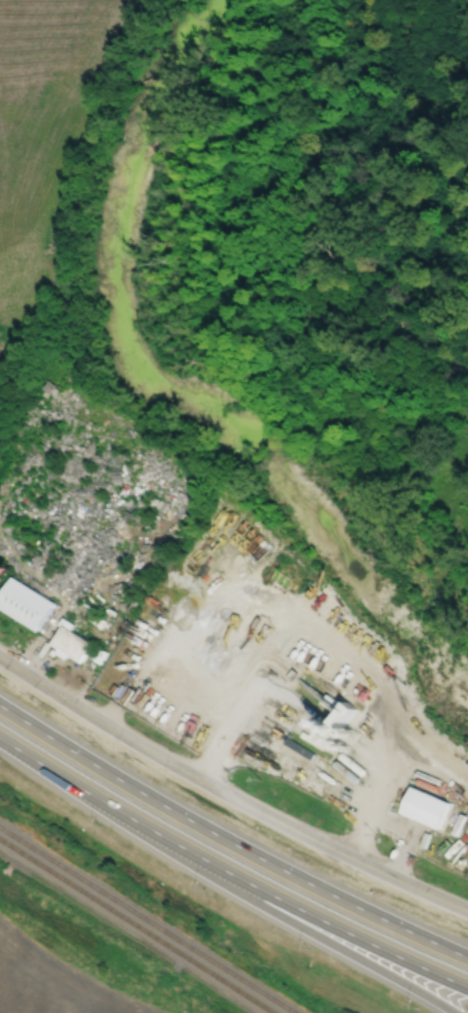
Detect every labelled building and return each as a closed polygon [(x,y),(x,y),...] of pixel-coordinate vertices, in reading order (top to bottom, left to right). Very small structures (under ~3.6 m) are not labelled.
[(0,598),(0,607),(37,630),(54,603),(13,577),(0,598)] [(71,632),(74,626),(62,619),(58,626),(60,627),(61,626),(71,632)] [(61,626),(60,627),(49,645),(54,648),(67,656),(81,664),(92,645),(71,632),(61,626)] [(95,646),(88,657),(99,664),(106,653),(95,646)] [(54,648),(50,655),(54,657),(55,655),(64,661),(67,656),(54,648)] [(413,785),(402,811),(439,828),(451,802),(413,785)]
